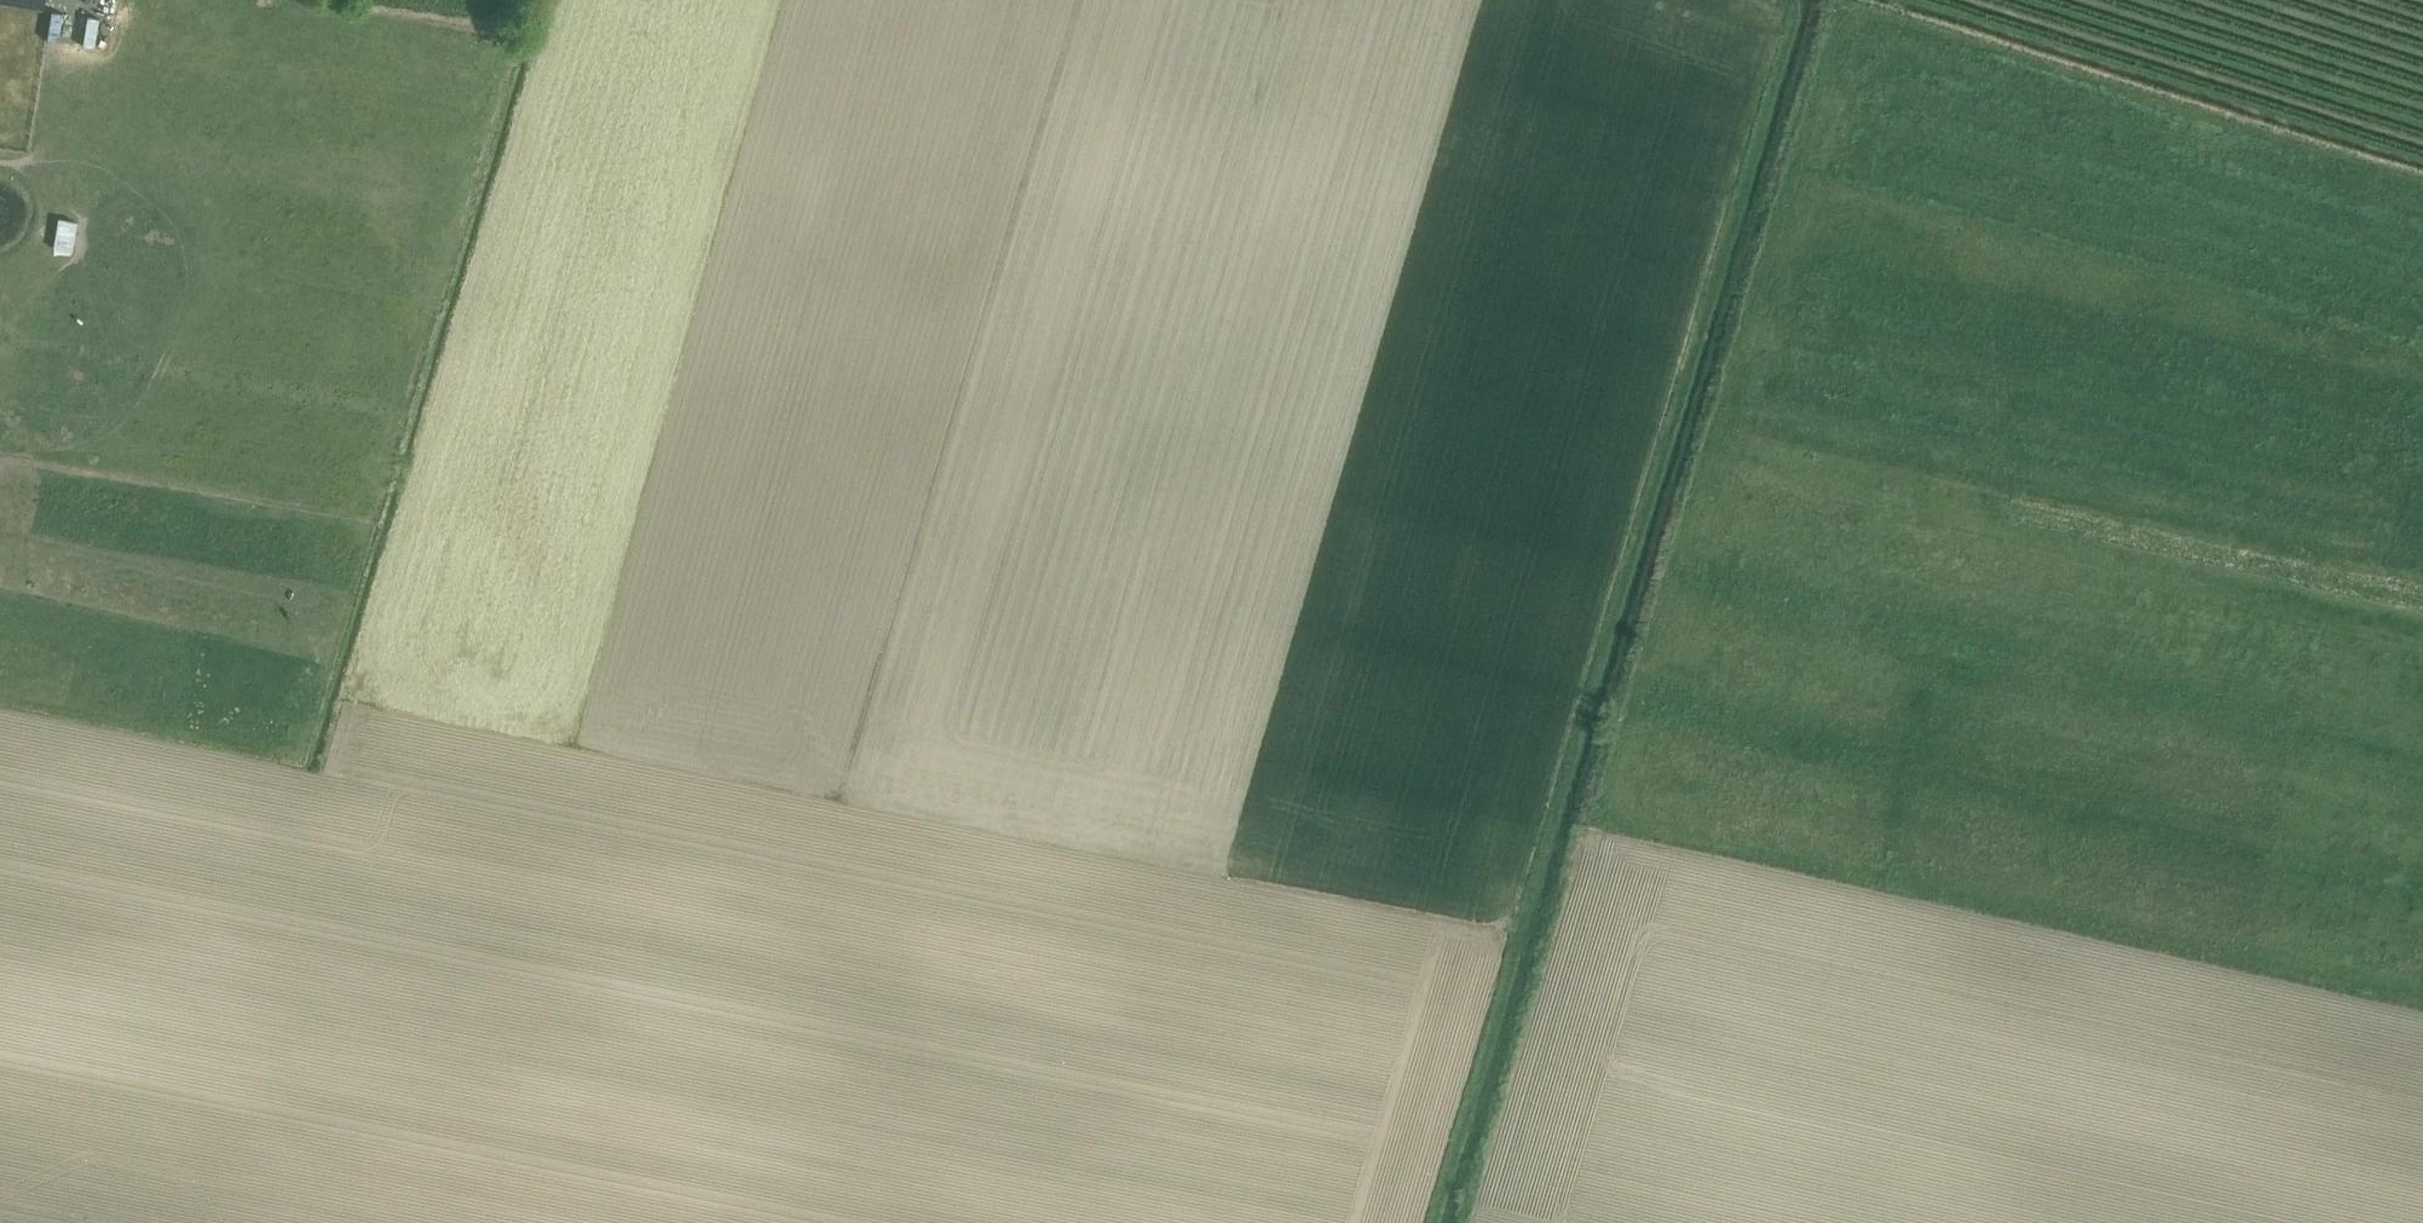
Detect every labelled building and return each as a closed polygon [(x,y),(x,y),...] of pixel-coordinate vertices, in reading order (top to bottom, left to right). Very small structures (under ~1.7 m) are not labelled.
[(41,9),(43,0),(0,0),(0,2),(41,9)]
